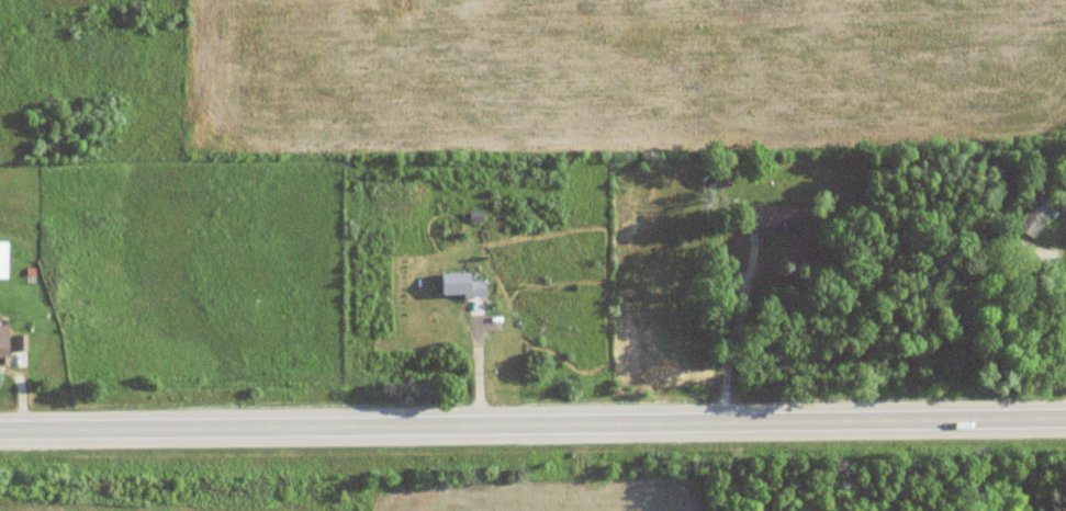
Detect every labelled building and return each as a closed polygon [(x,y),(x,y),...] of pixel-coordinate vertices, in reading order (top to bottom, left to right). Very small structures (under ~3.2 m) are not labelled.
[(1036,238),(1056,202),(1037,191),(1016,227),(1036,238)] [(749,229),(804,230),(805,206),(749,205),(749,229)] [(0,241),(0,278),(8,278),(8,241),(0,241)] [(9,360),(9,326),(0,326),(0,360),(9,360)]
